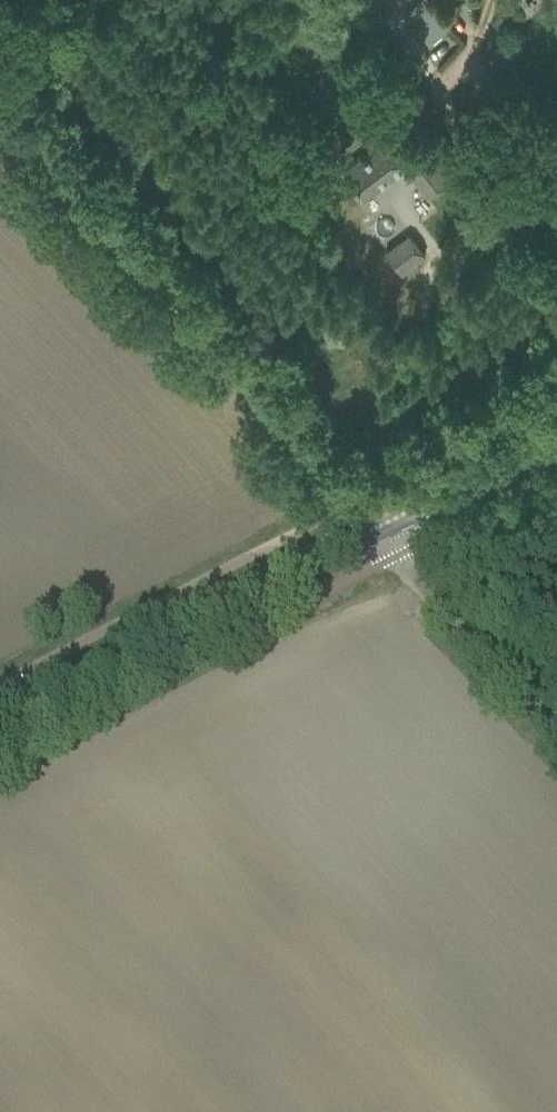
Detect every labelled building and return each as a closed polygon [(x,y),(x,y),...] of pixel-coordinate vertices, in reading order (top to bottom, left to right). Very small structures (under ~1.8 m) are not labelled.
[(387,141),(367,156),(361,149),(340,164),(350,178),(349,178),(364,198),(381,185),(380,184),(405,165),(387,141)] [(431,159),(410,175),(427,198),(449,182),(431,159)] [(385,252),(401,274),(424,256),(408,235),(385,252)]
